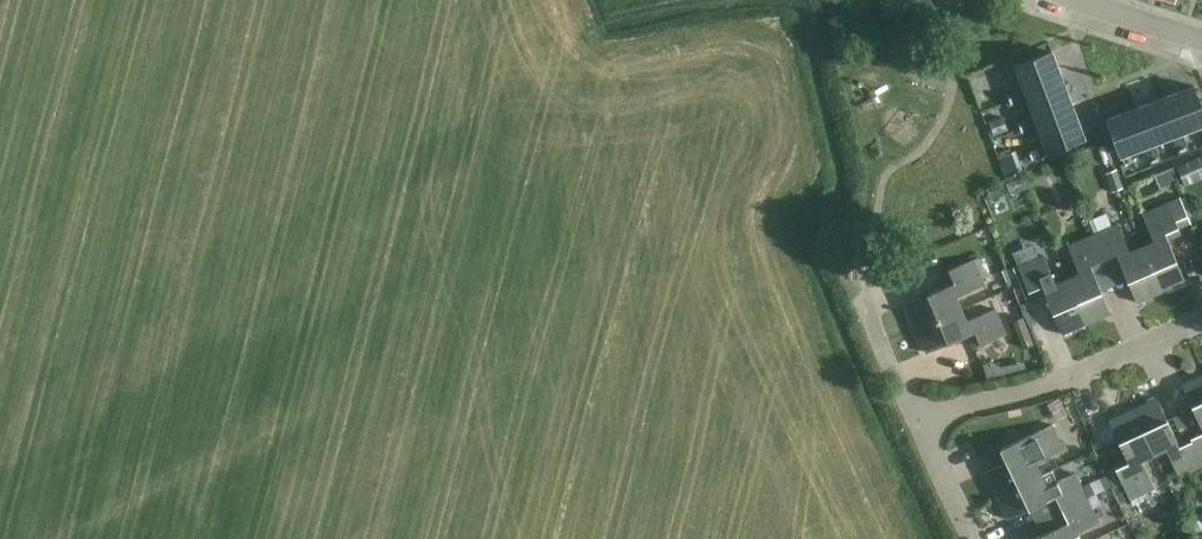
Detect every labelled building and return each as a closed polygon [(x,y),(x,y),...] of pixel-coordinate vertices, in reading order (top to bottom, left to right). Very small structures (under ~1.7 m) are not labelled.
[(1027,95),(1064,81),(1053,51),(1016,65),(1025,89),(1005,96),(1009,107),(1029,99),(1027,95)] [(1038,123),(1074,109),(1064,81),(1027,95),(1029,99),(1036,117),(1016,124),(1020,134),(1039,127),(1038,123)] [(1195,86),(1166,97),(1179,133),(1183,132),(1201,125),(1201,105),(1195,86)] [(1179,133),(1166,97),(1138,108),(1151,144),(1155,143),(1173,136),(1179,133)] [(1151,144),(1138,108),(1108,119),(1122,155),(1145,146),(1151,144)] [(1050,152),(1085,138),(1074,109),(1038,123),(1039,127),(1046,145),(1026,152),(1030,162),(1051,155),(1050,152)] [(995,134),(1010,129),(1005,116),(990,122),(995,134)] [(1012,152),(999,157),(1007,179),(1025,172),(1017,150),(1012,152)] [(1177,167),(1185,184),(1201,177),(1201,156),(1177,167)] [(1125,188),(1118,168),(1106,173),(1113,192),(1125,188)] [(1163,292),(1187,281),(1169,239),(1182,234),(1180,228),(1192,223),(1181,197),(1143,213),(1155,240),(1143,245),(1163,292)] [(1163,292),(1143,245),(1131,251),(1119,223),(1094,234),(1108,265),(1120,260),(1138,302),(1163,292)] [(1094,271),(1108,265),(1094,234),(1068,245),(1080,272),(1068,277),(1088,323),(1112,313),(1094,271)] [(1088,323),(1068,277),(1056,283),(1044,255),(1019,266),(1032,297),(1045,292),(1063,334),(1088,323)] [(918,330),(964,309),(958,296),(986,284),(975,259),(944,272),(949,285),(907,303),(918,330)] [(964,309),(918,330),(927,352),(969,334),(975,347),(1007,334),(996,308),(968,320),(964,309)] [(1013,321),(1024,348),(1035,344),(1024,317),(1013,321)] [(991,358),(982,361),(988,378),(1004,373),(1001,364),(991,358)] [(1183,383),(1201,425),(1190,430),(1201,455),(1201,374),(1183,383)] [(1190,430),(1189,431),(1190,433),(1178,439),(1158,397),(1135,408),(1156,453),(1167,448),(1180,476),(1201,465),(1201,455),(1190,430)] [(1143,460),(1156,453),(1135,408),(1110,420),(1129,461),(1116,467),(1131,498),(1156,487),(1143,460)] [(998,496),(1043,474),(1037,462),(1064,449),(1053,424),(1022,439),(1002,448),(1008,461),(986,471),(998,496)] [(1057,513),(1088,498),(1076,473),(1049,485),(1043,474),(998,496),(1009,519),(1051,499),(1057,513)] [(1088,498),(1057,513),(1063,525),(1033,538),(1074,538),(1072,535),(1099,522),(1088,498)] [(1191,520),(1199,535),(1201,534),(1201,515),(1191,520)]
